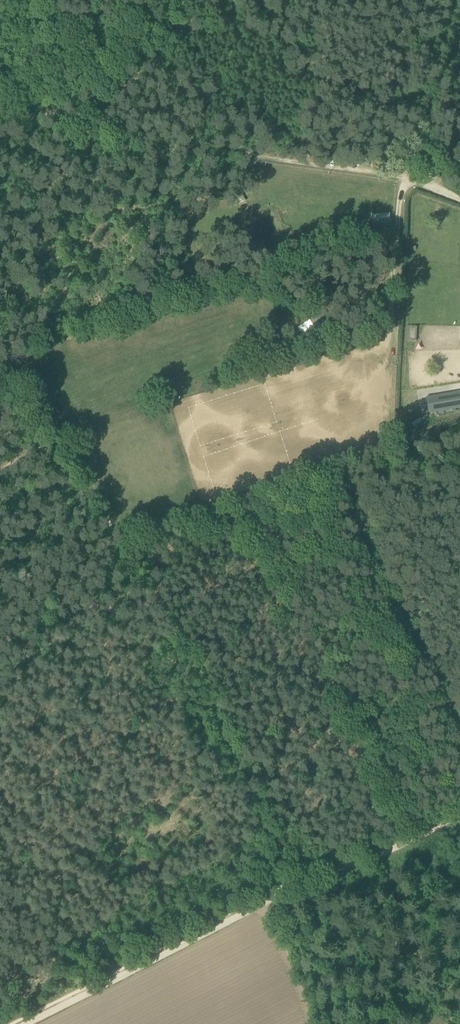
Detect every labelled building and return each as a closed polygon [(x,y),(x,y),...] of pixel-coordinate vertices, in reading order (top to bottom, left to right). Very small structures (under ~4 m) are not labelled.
[(373,229),(391,227),(390,219),(372,221),(373,229)] [(314,342),(335,328),(324,313),(299,329),(310,346),(315,343),(314,342)] [(436,410),(459,405),(459,393),(434,399),(436,410)]
